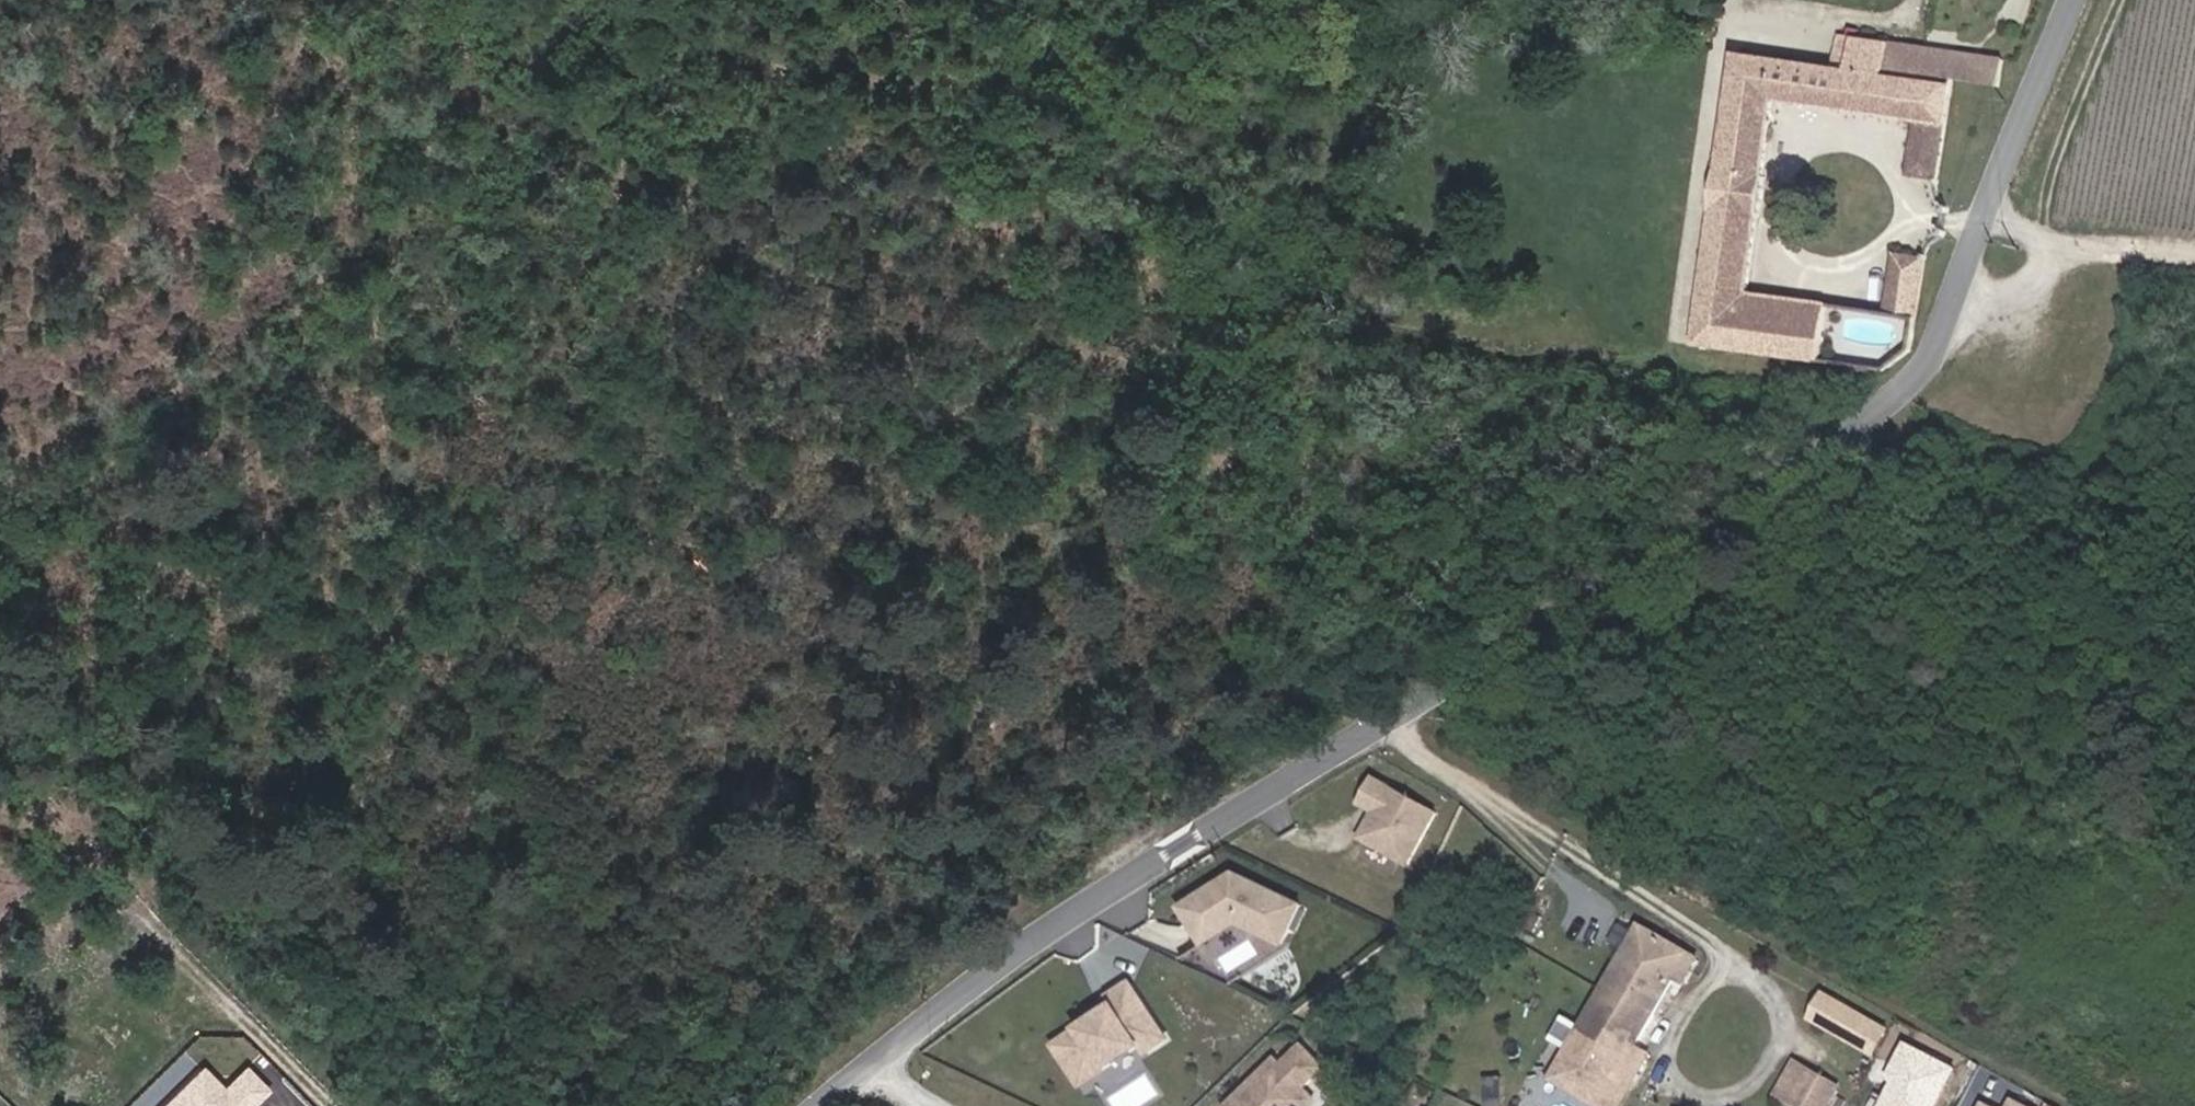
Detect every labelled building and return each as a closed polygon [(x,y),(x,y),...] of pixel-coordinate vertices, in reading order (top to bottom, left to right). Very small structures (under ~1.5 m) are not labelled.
[(1729,66),(1684,355),(1820,369),(1826,312),(1734,300),(1763,109),(1907,127),(1901,177),(1932,181),(1948,82),(1993,86),(1997,61),(1886,48),(1885,48),(1879,80),(1879,83),(1729,66)] [(1885,258),(1872,315),(1908,320),(1919,263),(1885,258)] [(1378,773),(1361,802),(1375,810),(1360,837),(1411,866),(1443,810),(1378,773)] [(1181,905),(1228,976),(1302,929),(1255,857),(1181,905)] [(1539,1092),(1564,1105),(1612,1105),(1631,1075),(1617,1067),(1660,995),(1666,999),(1678,980),(1680,982),(1685,973),(1628,940),(1539,1092)] [(1086,1091),(1174,1034),(1136,976),(1112,991),(1119,1001),(1054,1043),(1086,1091)] [(1797,1035),(1844,1062),(1858,1036),(1813,1008),(1797,1035)] [(1279,1053),(1225,1105),(1316,1105),(1330,1092),(1318,1080),(1332,1067),(1306,1040),(1286,1059),(1279,1053)] [(1819,1103),(1793,1089),(1783,1105),(1818,1105),(1819,1103)] [(178,1104),(180,1105),(201,1105),(191,1094),(178,1104)] [(2016,1095),(2011,1105),(2041,1105),(2016,1095)] [(1984,1098),(1981,1105),(2003,1105),(1984,1098)]
